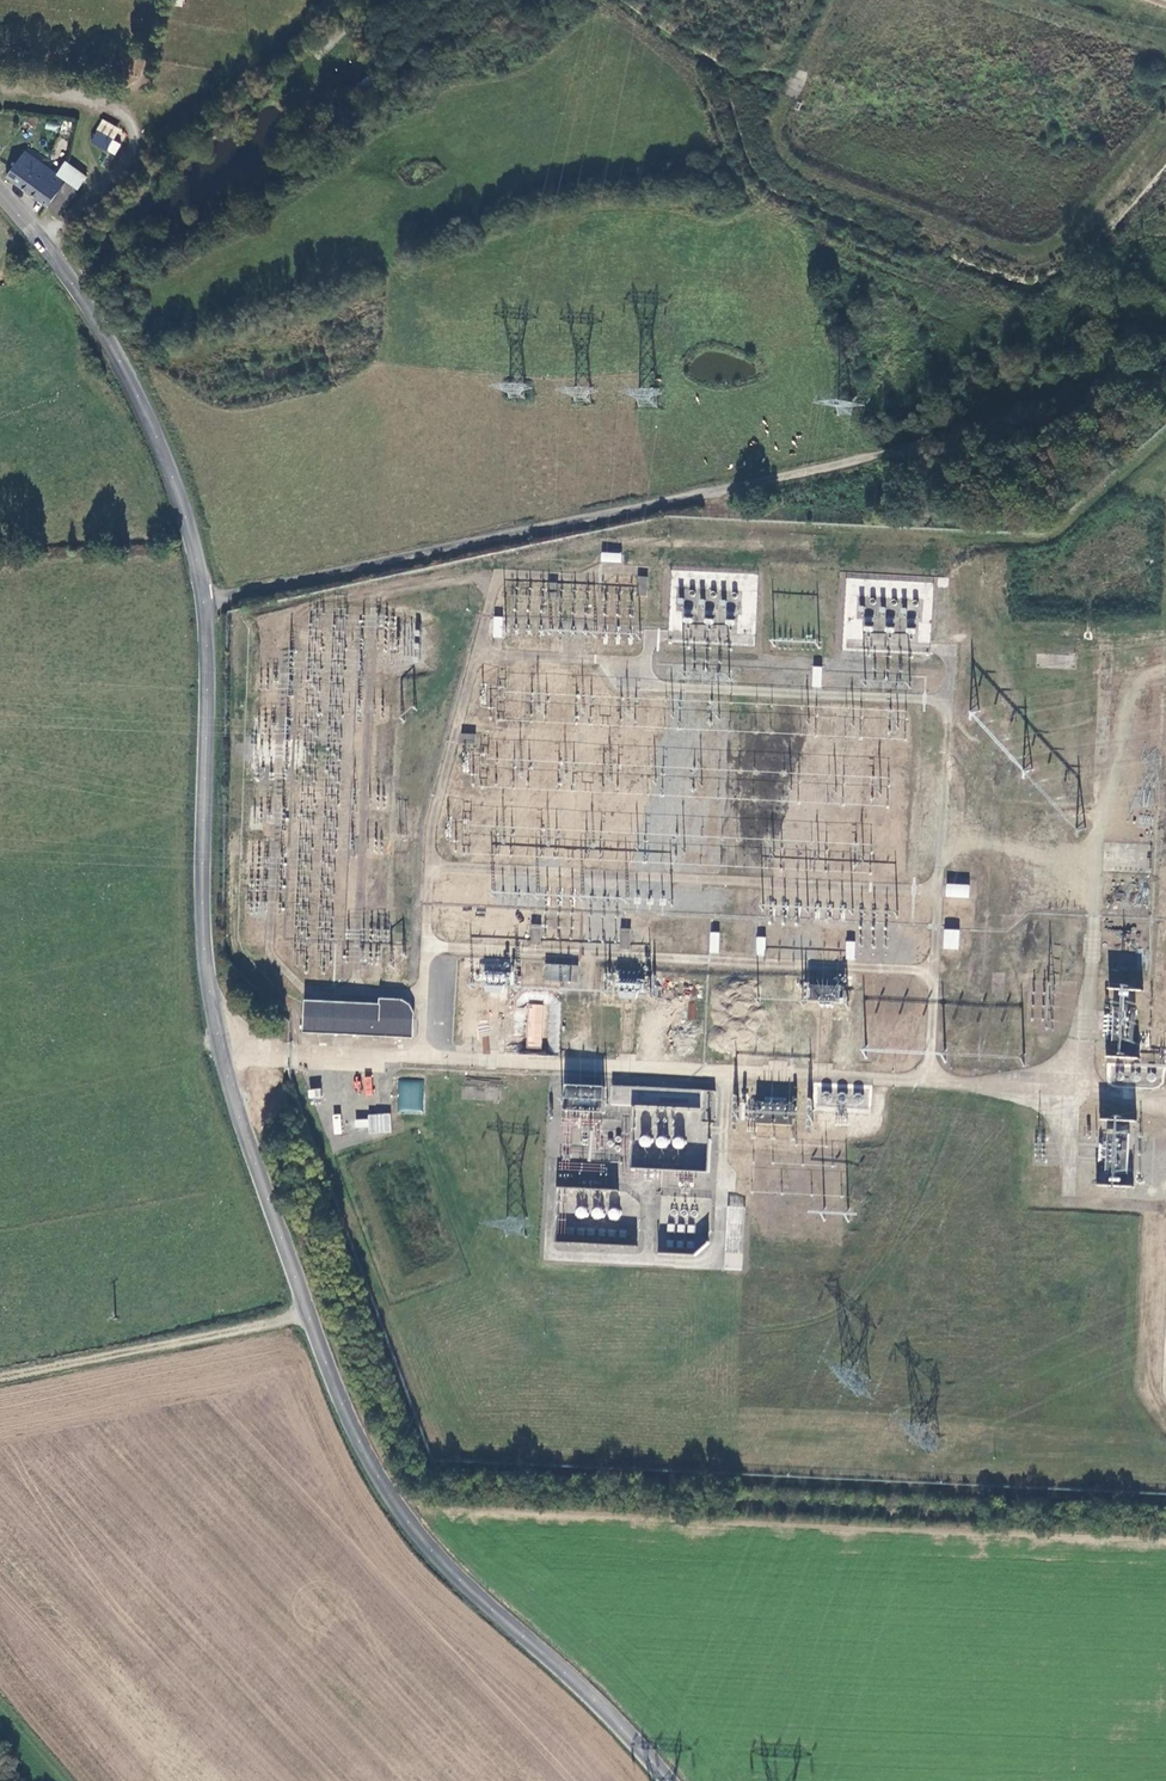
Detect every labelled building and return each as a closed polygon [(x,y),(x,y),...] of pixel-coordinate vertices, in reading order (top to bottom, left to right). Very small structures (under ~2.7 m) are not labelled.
[(102,125),(97,133),(113,142),(117,134),(102,125)] [(113,142),(97,133),(92,144),(106,152),(113,142)] [(8,179),(47,207),(65,181),(57,176),(38,163),(36,165),(29,161),(24,167),(19,164),(8,179)] [(86,178),(65,164),(57,176),(65,181),(78,190),(86,178)] [(78,190),(65,181),(47,207),(60,216),(78,190)] [(623,554),(603,553),(602,562),(622,563),(623,554)] [(649,577),(639,576),(638,595),(648,596),(649,577)] [(559,583),(549,583),(549,601),(558,601),(559,583)] [(504,618),(495,618),(494,637),(503,638),(504,618)] [(822,668),(814,667),(813,688),(821,688),(822,668)] [(476,735),(459,734),(458,744),(476,744),(476,735)] [(972,885),(949,883),(948,897),(971,899),(972,885)] [(542,925),(531,925),(530,944),(541,945),(542,925)] [(632,929),(622,928),(620,950),(631,950),(632,929)] [(962,931),(947,930),(945,949),(961,950),(962,931)] [(722,934),(713,933),(712,953),(721,953),(722,934)] [(768,938),(759,938),(759,956),(767,957),(768,938)] [(857,943),(849,943),(848,961),(856,961),(857,943)] [(507,961),(484,960),(483,982),(506,982),(507,961)] [(579,966),(546,964),(545,981),(571,982),(572,976),(579,977),(579,966)] [(1108,987),(1141,990),(1143,968),(1110,965),(1108,987)] [(625,998),(634,998),(635,985),(634,985),(634,972),(617,971),(616,990),(625,990),(625,998)] [(809,1001),(842,1002),(843,972),(810,972),(809,1001)] [(504,995),(505,985),(484,984),(484,994),(504,995)] [(304,1035),(413,1040),(414,1015),(410,1006),(403,1001),(381,1000),(381,1006),(307,1002),(304,1035)] [(688,1002),(686,1019),(695,1020),(697,1002),(688,1002)] [(542,1049),(545,1004),(528,1003),(525,1048),(542,1049)] [(365,1096),(374,1094),(370,1076),(361,1078),(365,1096)] [(422,1112),(424,1080),(399,1079),(397,1111),(422,1112)] [(601,1086),(563,1084),(562,1125),(600,1127),(601,1086)] [(715,1091),(610,1084),(609,1104),(686,1109),(686,1118),(701,1119),(702,1110),(713,1111),(715,1091)] [(793,1126),(795,1099),(785,1098),(786,1086),(759,1084),(758,1097),(749,1096),(747,1120),(755,1121),(754,1135),(772,1137),(773,1125),(793,1126)] [(814,1087),(814,1112),(835,1112),(834,1123),(846,1123),(846,1112),(869,1113),(869,1093),(831,1092),(831,1087),(814,1087)] [(307,1089),(308,1099),(321,1097),(321,1088),(307,1089)] [(464,1088),(463,1097),(480,1100),(482,1091),(464,1088)] [(334,1135),(342,1134),(340,1114),(332,1115),(334,1135)] [(391,1114),(369,1114),(369,1133),(391,1133),(391,1114)] [(1099,1118),(1097,1185),(1130,1186),(1133,1119),(1099,1118)] [(367,1119),(354,1120),(355,1128),(368,1127),(367,1119)] [(698,1133),(706,1134),(708,1123),(700,1122),(698,1133)] [(657,1169),(659,1148),(667,1149),(668,1140),(640,1138),(639,1150),(633,1149),(632,1166),(657,1169)] [(687,1161),(703,1163),(704,1149),(688,1148),(687,1161)] [(558,1165),(555,1240),(626,1243),(626,1230),(565,1228),(566,1214),(579,1215),(580,1189),(616,1190),(617,1167),(558,1165)] [(730,1194),(725,1268),(740,1269),(745,1195),(730,1194)] [(609,1208),(608,1218),(619,1220),(620,1209),(609,1208)] [(660,1224),(658,1251),(701,1255),(702,1243),(694,1242),(696,1226),(660,1224)]
